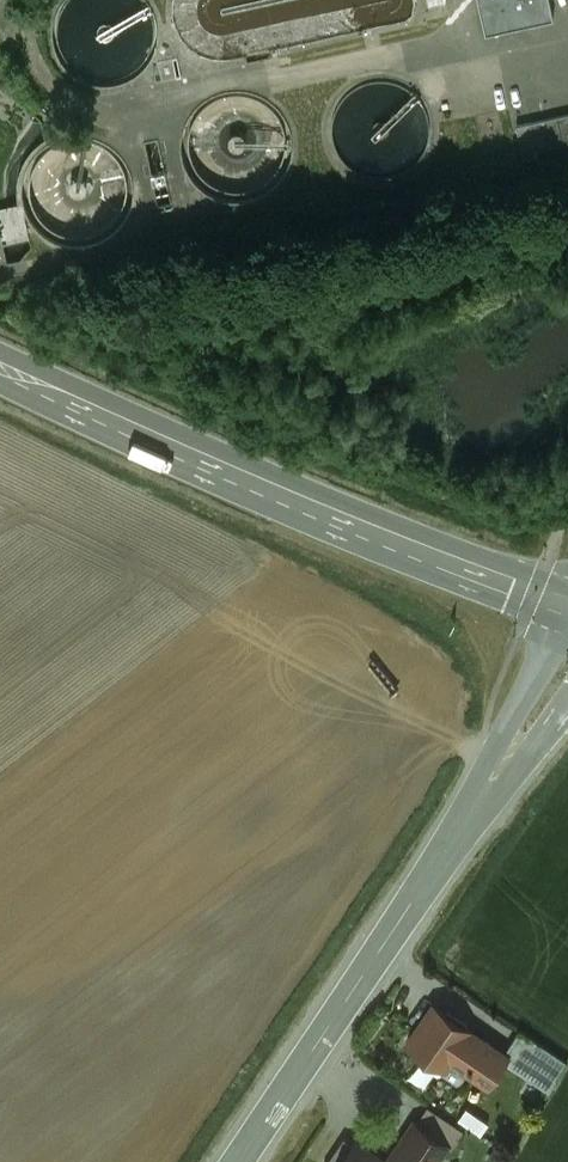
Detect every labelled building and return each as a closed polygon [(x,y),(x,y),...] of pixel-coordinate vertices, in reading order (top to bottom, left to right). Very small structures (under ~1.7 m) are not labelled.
[(485,35),(553,20),(548,0),(478,0),(485,35)] [(544,121),(550,148),(567,144),(567,116),(544,121)] [(544,121),(530,124),(536,151),(550,148),(544,121)] [(530,124),(516,127),(523,159),(537,156),(536,151),(530,124)] [(0,207),(0,223),(4,243),(32,236),(25,202),(0,207)] [(472,1031),(433,1005),(408,1043),(445,1068),(442,1073),(459,1085),(468,1072),(487,1085),(507,1056),(471,1032),(472,1031)] [(567,1062),(520,1030),(507,1049),(515,1055),(512,1061),(525,1070),(529,1079),(549,1092),(560,1074),(567,1062)] [(445,1145),(415,1125),(390,1161),(433,1161),(445,1145)] [(327,1161),(346,1161),(356,1146),(344,1138),(327,1161)] [(356,1146),(346,1161),(379,1161),(356,1146)]
